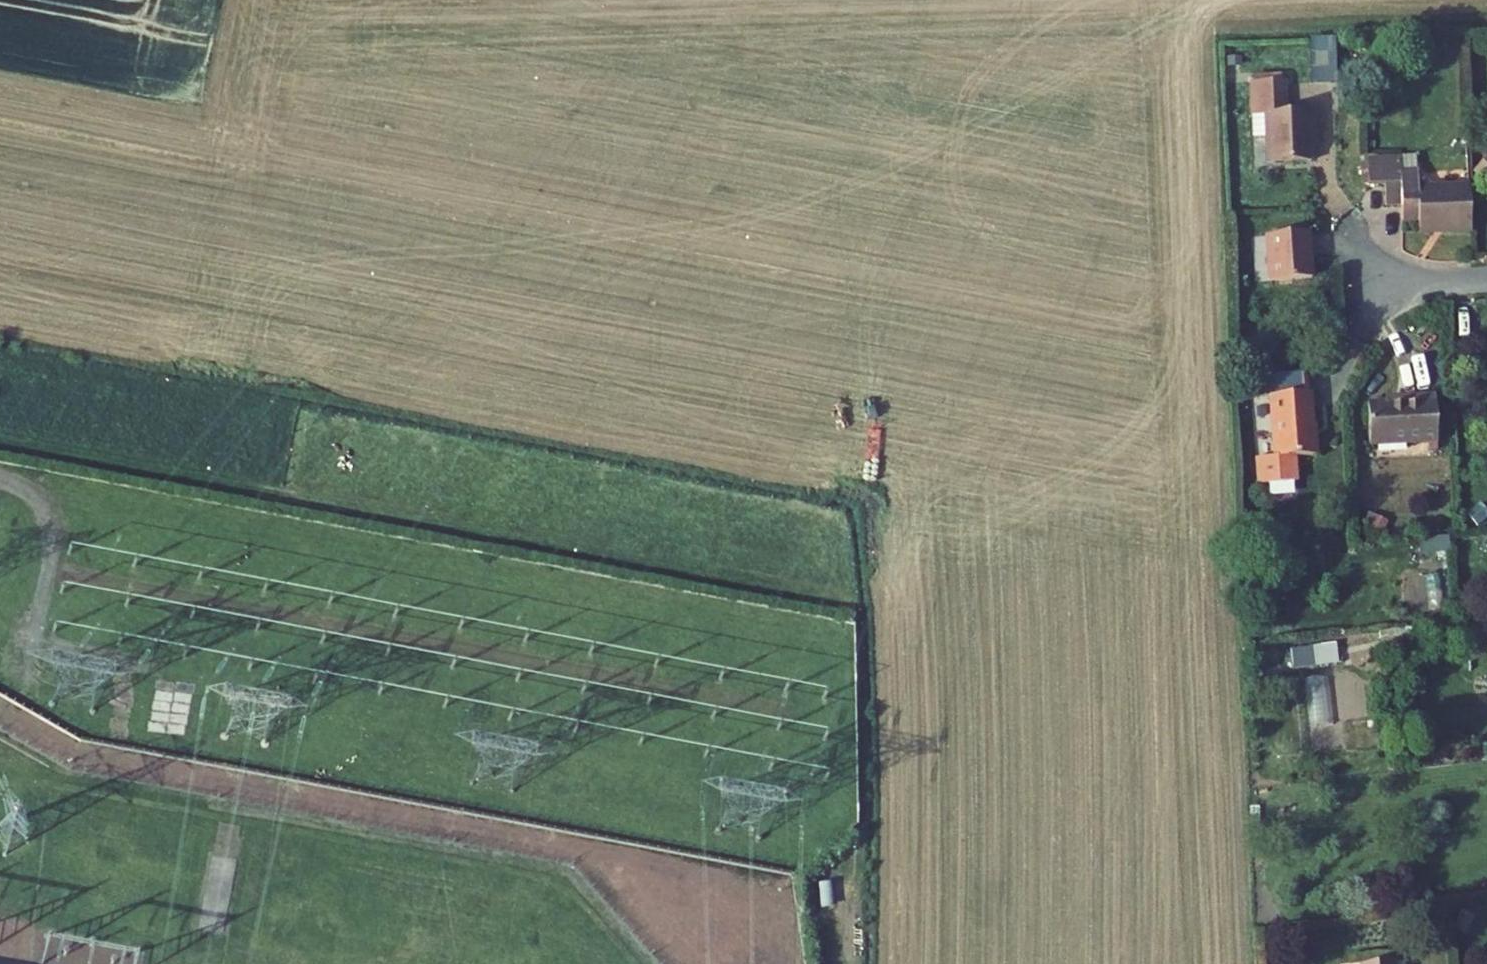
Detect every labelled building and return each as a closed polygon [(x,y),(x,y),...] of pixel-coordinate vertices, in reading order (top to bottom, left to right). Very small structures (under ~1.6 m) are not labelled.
[(1334,82),(1332,39),(1307,40),(1309,84),(1334,82)] [(1281,87),(1247,89),(1251,151),(1265,150),(1266,175),(1288,174),(1309,173),(1308,141),(1312,141),(1310,118),(1283,119),(1281,87)] [(1412,176),(1411,159),(1376,160),(1377,178),(1412,176)] [(1412,192),(1412,176),(1377,178),(1376,160),(1346,161),(1347,195),(1364,195),(1365,214),(1381,214),(1381,230),(1412,229),(1412,240),(1424,239),(1436,239),(1437,244),(1469,242),(1466,189),(1412,192)] [(1262,244),(1266,293),(1311,288),(1309,264),(1307,240),(1262,244)] [(1317,386),(1317,376),(1262,378),(1262,398),(1279,397),(1280,460),(1266,460),(1267,485),(1302,484),(1301,459),(1322,459),(1320,396),(1317,396),(1317,386)] [(1367,411),(1370,448),(1439,444),(1436,397),(1422,398),(1407,398),(1407,409),(1386,410),(1367,411)] [(1385,399),(1386,410),(1407,409),(1407,398),(1385,399)] [(1291,648),(1293,670),(1339,665),(1337,643),(1291,648)] [(1333,722),(1331,678),(1308,679),(1310,723),(1333,722)]
